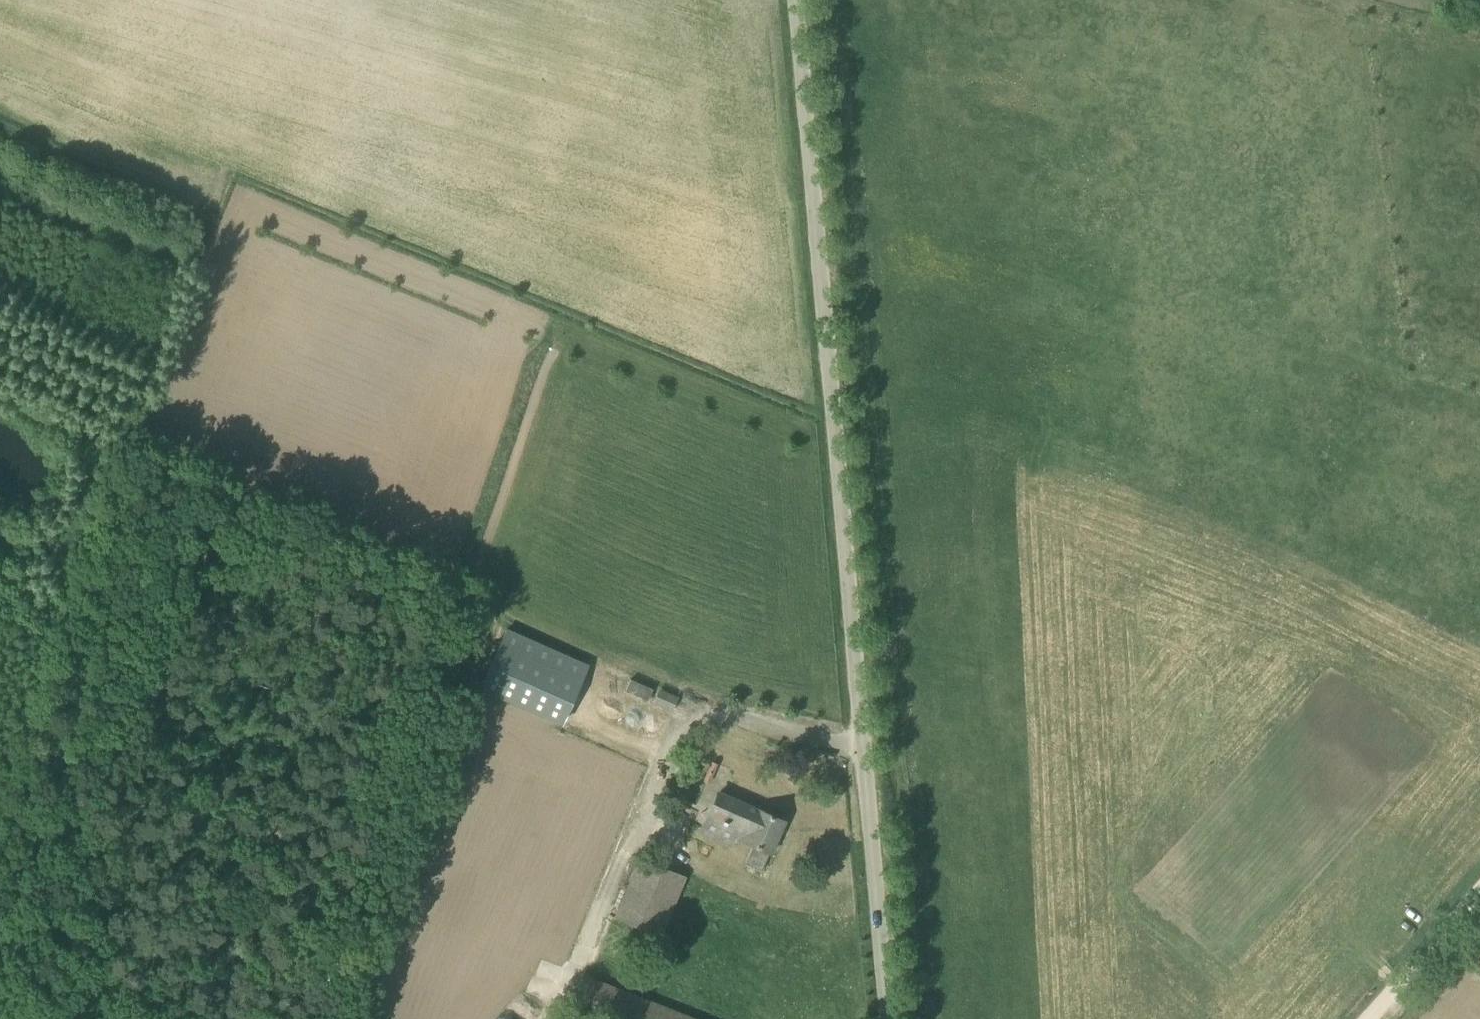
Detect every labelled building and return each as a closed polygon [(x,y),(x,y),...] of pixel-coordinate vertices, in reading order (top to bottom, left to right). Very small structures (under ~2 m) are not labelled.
[(575,723),(598,662),(526,635),(517,659),(510,656),(496,694),(575,723)] [(647,701),(651,691),(629,681),(625,691),(647,701)] [(658,686),(652,694),(669,705),(675,697),(658,686)] [(761,870),(769,852),(771,853),(785,821),(749,805),(718,792),(704,823),(735,837),(745,841),(737,860),(761,870)] [(614,916),(612,923),(607,932),(626,941),(630,931),(629,931),(632,923),(659,935),(685,876),(638,856),(613,915),(614,916)] [(579,975),(568,1005),(604,1018),(691,1018),(579,975)]
